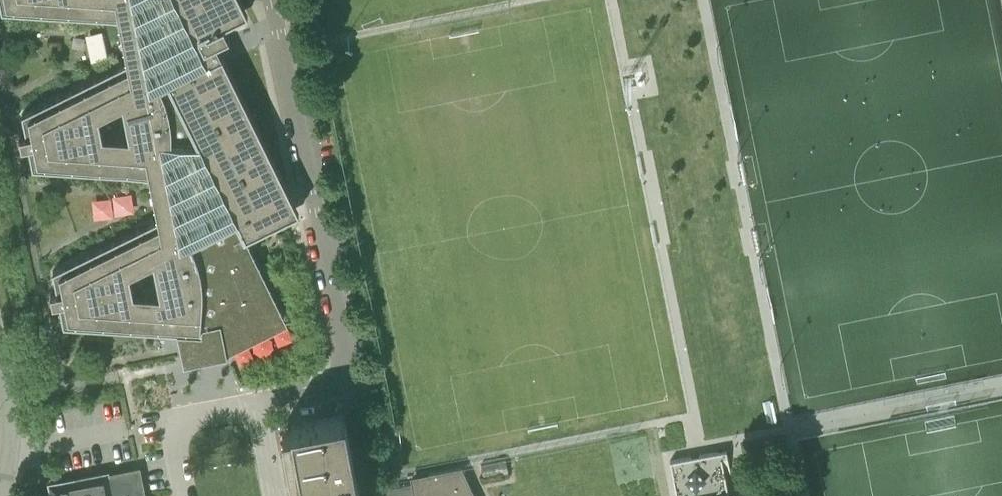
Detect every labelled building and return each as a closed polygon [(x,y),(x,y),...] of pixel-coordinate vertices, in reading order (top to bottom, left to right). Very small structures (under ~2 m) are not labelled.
[(2,11),(119,19),(127,62),(22,114),(26,135),(20,137),(22,147),(28,146),(33,168),(149,176),(158,219),(53,270),(57,292),(50,294),(52,304),(59,303),(64,324),(180,332),(184,355),(204,352),(201,337),(214,334),(221,347),(285,316),(246,237),(299,211),(217,42),(229,36),(224,25),(248,13),(242,0),(0,0),(0,2),(2,11)] [(135,190),(94,196),(97,216),(137,210),(135,190)] [(240,359),(277,347),(271,331),(235,344),(240,359)] [(359,491),(345,414),(291,424),(292,426),(282,428),(293,483),(302,481),(305,495),(360,495),(359,491)] [(670,461),(677,495),(729,495),(721,451),(670,461)] [(484,476),(508,472),(506,459),(481,464),(484,476)] [(461,467),(429,473),(430,479),(385,487),(386,495),(475,495),(461,467)] [(139,468),(108,474),(108,472),(49,484),(52,495),(145,495),(139,468)]
